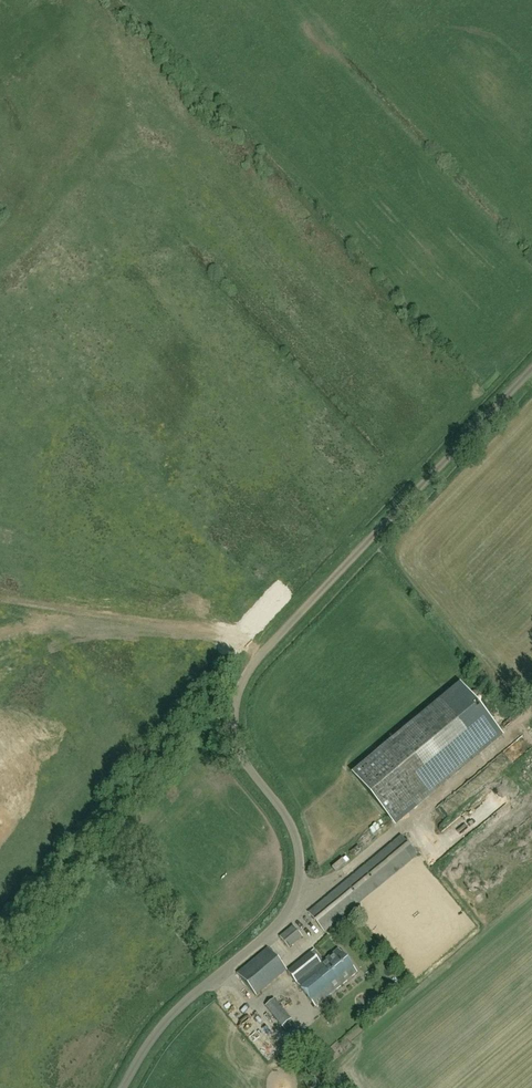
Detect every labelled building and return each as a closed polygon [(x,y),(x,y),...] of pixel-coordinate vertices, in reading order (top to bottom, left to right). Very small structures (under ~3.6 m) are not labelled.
[(439,702),(351,774),(396,828),(483,755),(439,702)] [(437,810),(445,818),(463,798),(455,791),(437,810)] [(363,803),(359,806),(373,824),(377,821),(363,803)] [(474,823),(485,817),(478,804),(467,810),(474,823)] [(356,920),(349,911),(416,856),(401,838),(309,914),(324,932),(345,915),(352,923),(356,920)] [(293,926),(279,938),(289,949),(302,938),(293,926)] [(237,974),(256,998),(287,972),(267,948),(237,974)] [(314,951),(288,973),(315,1007),(357,973),(338,950),(323,963),(314,951)] [(282,1020),(290,1013),(275,995),(266,1003),(282,1020)]
